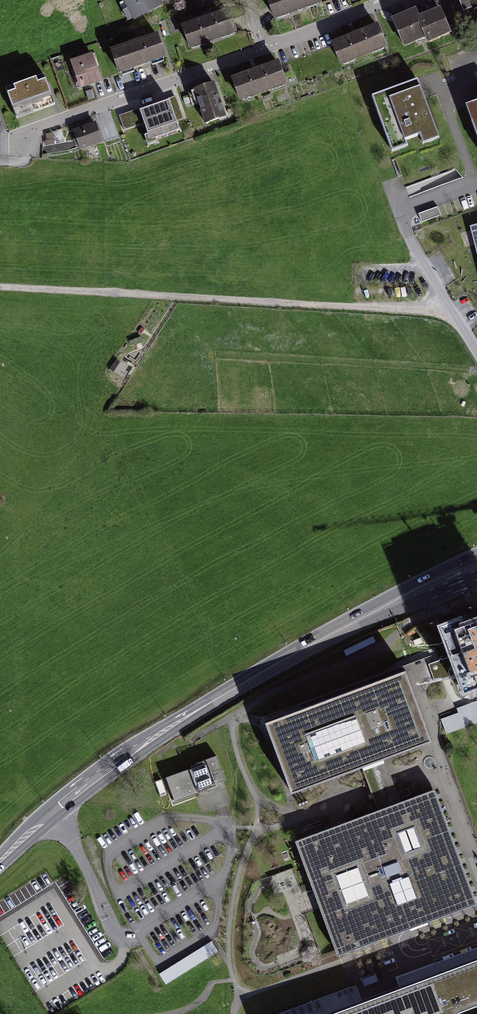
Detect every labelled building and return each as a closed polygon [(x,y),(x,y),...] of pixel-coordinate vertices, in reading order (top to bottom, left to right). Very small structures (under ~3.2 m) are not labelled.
[(162,4),(160,0),(124,0),(123,0),(133,19),(162,4)] [(329,6),(327,0),(268,0),(278,25),(329,6)] [(463,10),(472,6),(473,8),(476,7),(476,0),(459,0),(463,10)] [(429,42),(451,32),(439,5),(418,15),(415,7),(392,17),(404,46),(426,36),(429,42)] [(193,47),(236,33),(228,10),(185,24),(193,47)] [(342,68),(388,49),(378,23),(331,41),(342,68)] [(120,71),(166,54),(158,32),(112,49),(120,71)] [(81,88),(103,81),(94,54),(72,61),(81,88)] [(242,101),(288,84),(279,60),(233,77),(242,101)] [(54,104),(43,73),(6,87),(17,117),(54,104)] [(417,81),(372,97),(393,151),(407,146),(405,141),(420,136),(423,145),(439,139),(417,81)] [(224,115),(215,85),(196,91),(205,121),(224,115)] [(160,100),(133,109),(141,131),(167,122),(160,100)] [(466,106),(476,136),(476,102),(466,106)] [(103,141),(96,122),(75,130),(81,149),(103,141)] [(438,206),(418,213),(421,222),(441,215),(438,206)] [(460,619),(445,625),(445,626),(443,627),(459,671),(457,672),(458,676),(463,687),(464,687),(465,690),(476,685),(476,621),(463,626),(460,619)] [(406,670),(266,722),(292,793),(361,767),(373,763),(431,741),(406,670)] [(456,708),(458,712),(442,718),(447,733),(476,724),(476,701),(456,708)] [(200,769),(170,778),(178,801),(221,787),(219,781),(225,779),(218,758),(199,764),(200,769)] [(378,810),(295,841),(313,889),(327,883),(329,888),(334,886),(339,899),(320,906),(338,955),(476,903),(459,855),(440,862),(437,856),(445,853),(440,842),(452,837),(434,789),(389,806),(378,810)] [(159,967),(165,979),(219,953),(214,941),(159,967)] [(437,972),(434,963),(402,975),(396,977),(400,988),(349,1008),(333,1013),(476,1013),(476,958),(437,972)] [(349,1008),(343,992),(283,1013),(333,1013),(349,1008)]
